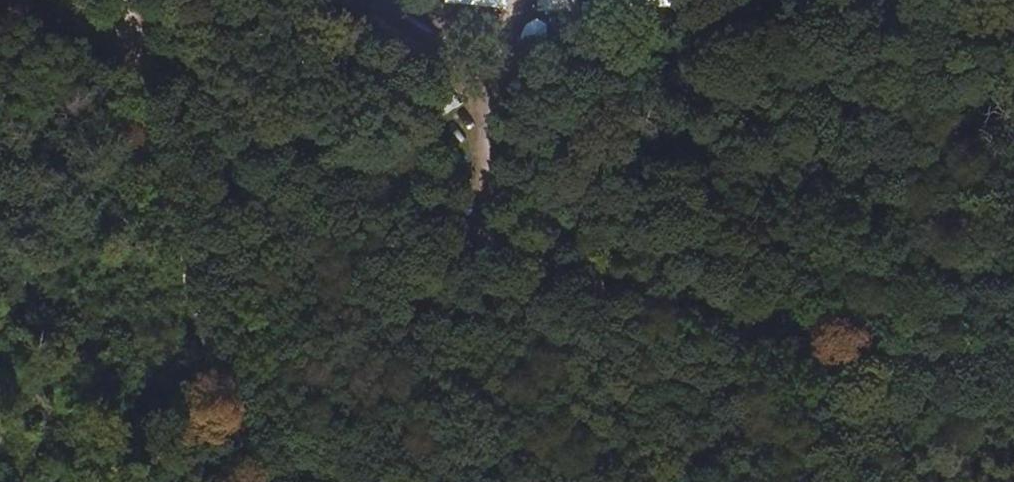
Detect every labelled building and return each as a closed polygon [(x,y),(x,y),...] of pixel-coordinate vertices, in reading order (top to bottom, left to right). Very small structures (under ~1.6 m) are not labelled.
[(562,0),(537,0),(537,7),(561,9),(562,0)] [(518,34),(561,36),(562,22),(519,20),(518,34)]
